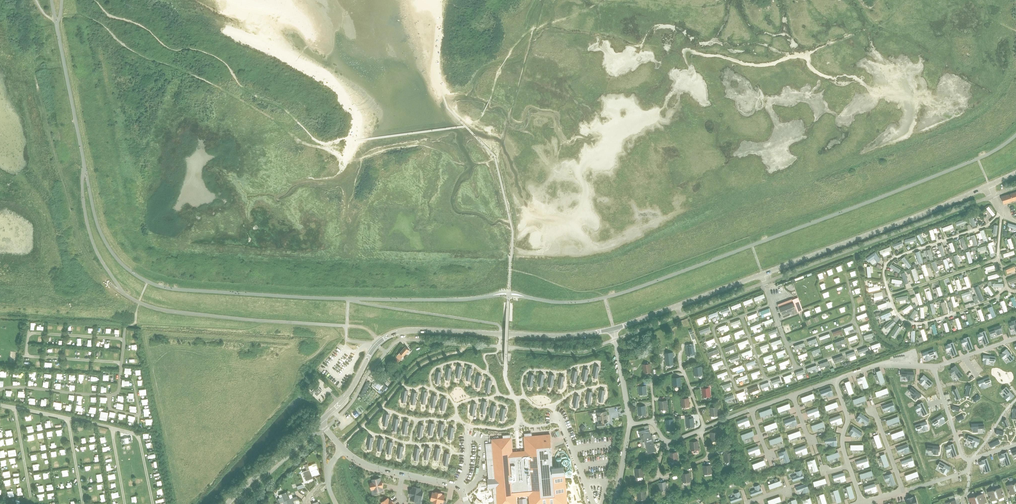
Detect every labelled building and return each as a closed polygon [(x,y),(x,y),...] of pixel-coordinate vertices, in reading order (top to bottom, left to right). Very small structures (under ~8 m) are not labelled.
[(1015,200),(1015,192),(1001,197),(1003,204),(1015,200)] [(922,232),(917,235),(922,244),(925,242),(923,238),(925,237),(922,232)] [(875,251),(866,258),(868,261),(874,258),(877,262),(880,259),(875,251)] [(796,298),(777,305),(779,308),(780,308),(783,317),(793,313),(794,315),(799,313),(798,311),(802,310),(802,309),(799,300),(797,301),(796,298)] [(1000,325),(989,329),(990,334),(996,331),(997,334),(1002,333),(1001,330),(1001,329),(1000,325)] [(980,333),(977,334),(979,339),(982,338),(984,344),(988,342),(984,331),(980,332),(980,333)] [(964,339),(961,340),(963,345),(966,344),(968,349),(972,348),(968,337),(964,338),(964,339)] [(948,345),(945,346),(947,350),(950,349),(952,355),(956,354),(952,342),(948,344),(948,345)] [(693,343),(686,344),(686,346),(687,354),(694,353),(694,352),(693,345),(693,343)] [(400,360),(407,352),(409,350),(405,346),(396,357),(400,360)] [(933,349),(922,353),(924,357),(925,360),(930,358),(929,355),(935,353),(933,349)] [(1003,352),(1000,354),(1003,358),(1006,356),(1010,361),(1013,358),(1006,349),(1002,352),(1003,352)] [(672,352),(664,353),(666,364),(673,363),(672,352)] [(983,355),(983,360),(983,363),(988,363),(988,360),(994,361),(995,357),(983,355)] [(643,372),(651,371),(650,363),(642,364),(643,372)] [(952,369),(949,371),(952,375),(955,373),(958,378),(962,375),(955,365),(951,368),(952,369)] [(695,375),(702,374),(701,366),(694,367),(695,375)] [(884,382),(880,370),(876,372),(880,383),(884,382)] [(901,371),(901,376),(907,376),(907,379),(912,379),(912,376),(913,376),(913,372),(901,371)] [(385,381),(390,377),(386,372),(381,376),(385,381)] [(921,379),(919,381),(923,385),(925,382),(930,386),(932,383),(923,375),(920,378),(921,379)] [(868,387),(864,376),(860,377),(860,378),(857,379),(859,383),(862,382),(864,388),(868,387)] [(673,386),(681,385),(680,377),(672,377),(673,386)] [(989,377),(978,381),(979,385),(980,385),(981,388),(986,386),(985,383),(990,381),(989,377)] [(373,385),(378,388),(382,384),(377,380),(375,382),(373,385)] [(853,393),(849,381),(845,383),(849,394),(853,393)] [(316,396),(321,390),(318,387),(319,386),(316,384),(311,391),(316,396)] [(639,394),(646,393),(645,385),(638,386),(639,394)] [(832,392),(831,387),(820,391),(822,395),(827,393),(828,397),(833,395),(832,392)] [(912,387),(909,390),(913,394),(911,397),(915,400),(917,397),(918,398),(921,394),(912,387)] [(1006,387),(1002,390),(1006,394),(1004,396),(1007,400),(1010,398),(1010,399),(1013,396),(1006,387)] [(372,388),(366,397),(373,401),(379,393),(372,388)] [(877,397),(886,393),(887,396),(888,395),(888,393),(888,392),(887,388),(875,392),(877,397)] [(814,398),(813,393),(801,398),(803,402),(812,399),(813,401),(814,400),(814,398)] [(866,400),(864,396),(853,400),(854,404),(866,400)] [(682,406),(689,406),(688,398),(681,398),(682,406)] [(660,409),(667,408),(666,400),(659,401),(660,409)] [(838,406),(836,402),(825,406),(826,410),(838,406)] [(895,410),(894,406),(893,402),(882,406),(883,410),(889,408),(890,411),(895,410)] [(918,404),(915,406),(917,410),(920,409),(922,414),(926,412),(921,402),(917,404),(918,404)] [(779,412),(790,408),(789,403),(777,408),(779,412)] [(711,415),(718,414),(717,406),(710,407),(711,415)] [(772,413),(771,408),(759,412),(761,417),(770,413),(771,416),(772,415),(772,413)] [(808,416),(814,414),(815,417),(820,415),(818,412),(819,412),(817,408),(807,412),(808,416)] [(105,419),(106,411),(98,410),(97,419),(105,419)] [(607,415),(606,411),(597,412),(599,424),(597,424),(597,427),(605,426),(604,422),(607,422),(606,415),(607,415)] [(869,419),(860,413),(857,417),(858,417),(856,420),(860,423),(862,420),(867,423),(869,419)] [(941,414),(931,421),(934,424),(939,421),(941,424),(945,421),(943,418),(944,418),(941,414)] [(694,425),(693,417),(691,418),(691,415),(685,416),(686,426),(694,425)] [(842,422),(841,419),(840,415),(829,419),(831,423),(836,421),(838,424),(842,422)] [(887,425),(897,421),(898,424),(899,423),(898,421),(899,421),(898,416),(886,421),(887,425)] [(750,425),(749,422),(748,417),(737,421),(738,426),(744,423),(745,427),(750,425)] [(797,424),(796,421),(795,417),(784,421),(785,425),(791,423),(792,426),(797,424)] [(673,419),(665,420),(666,429),(673,428),(673,419)] [(777,426),(776,422),(764,426),(766,431),(775,427),(776,430),(777,429),(777,427),(777,426)] [(813,430),(822,427),(823,429),(824,429),(824,426),(823,422),(811,426),(813,430)] [(926,422),(915,425),(916,430),(922,428),(923,431),(927,430),(927,427),(927,426),(926,422)] [(983,423),(971,424),(972,428),(972,432),(977,431),(977,428),(983,428),(983,423)] [(862,433),(853,427),(850,430),(851,431),(849,433),(853,436),(855,433),(860,437),(862,433)] [(651,436),(649,428),(639,431),(641,439),(643,438),(651,436)] [(892,439),(902,435),(902,438),(904,437),(903,435),(904,435),(902,430),(891,434),(892,439)] [(711,440),(719,439),(718,431),(710,432),(711,440)] [(754,435),(752,431),(741,435),(742,439),(754,435)] [(789,439),(801,435),(799,431),(788,435),(789,439)] [(488,482),(488,485),(488,487),(492,487),(493,494),(497,494),(497,503),(516,503),(515,496),(519,495),(523,495),(526,495),(529,495),(530,503),(567,503),(564,474),(563,466),(553,467),(552,461),(550,434),(532,436),(528,436),(524,437),(525,451),(518,452),(512,452),(510,438),(503,438),(492,439),(492,443),(494,459),(494,464),(491,465),(492,481),(488,482)] [(882,446),(878,434),(873,436),(878,448),(882,446)] [(968,435),(966,440),(972,442),(971,445),(976,446),(977,443),(978,444),(979,439),(968,435)] [(643,438),(641,439),(643,447),(645,446),(653,443),(653,442),(654,441),(652,436),(651,436),(643,438)] [(782,443),(781,441),(782,440),(781,436),(769,440),(770,444),(780,441),(781,444),(782,443)] [(836,442),(836,438),(825,438),(825,443),(831,442),(831,446),(836,445),(836,442)] [(691,449),(698,449),(697,441),(690,441),(691,449)] [(653,443),(646,446),(649,453),(656,451),(653,443)] [(909,451),(908,448),(907,444),(896,448),(898,452),(903,450),(905,453),(909,451)] [(948,446),(945,447),(947,452),(950,451),(952,456),(956,455),(952,444),(948,445),(948,446)] [(807,449),(805,445),(794,449),(796,453),(802,451),(803,454),(807,453),(806,449),(807,449)] [(927,445),(927,450),(933,450),(933,453),(938,454),(938,451),(939,451),(939,446),(927,445)] [(749,454),(755,452),(756,455),(760,453),(759,450),(760,450),(758,446),(747,450),(749,454)] [(789,461),(786,450),(781,452),(778,453),(780,458),(783,457),(785,462),(789,461)] [(670,461),(677,460),(676,452),(669,453),(670,461)] [(725,461),(732,460),(731,452),(724,453),(725,461)] [(839,456),(838,452),(826,456),(828,460),(839,456)] [(1002,454),(999,455),(1000,460),(1004,459),(1005,465),(1010,463),(1006,452),(1002,453),(1002,454)] [(889,465),(884,454),(880,455),(884,467),(889,465)] [(869,466),(868,463),(868,462),(867,458),(856,462),(857,466),(863,464),(864,467),(869,466)] [(914,465),(913,462),(912,458),(901,461),(903,466),(908,464),(909,467),(914,465)] [(818,470),(814,459),(810,460),(810,461),(807,462),(808,466),(812,465),(813,471),(818,470)] [(982,461),(979,462),(981,467),(984,466),(986,471),(990,470),(986,459),(982,460),(982,461)] [(754,469),(763,465),(764,467),(766,467),(765,464),(764,460),(752,464),(754,469)] [(939,461),(937,465),(943,468),(941,471),(945,474),(947,471),(948,471),(950,467),(939,461)] [(309,470),(311,476),(318,474),(315,465),(312,466),(311,465),(308,466),(309,467),(309,468),(309,470)] [(704,473),(711,473),(711,465),(703,465),(704,473)] [(636,476),(643,476),(642,467),(635,468),(636,476)] [(311,476),(309,470),(302,472),(305,480),(312,478),(311,476)] [(803,477),(802,473),(801,470),(796,472),(797,475),(791,477),(793,481),(803,477)] [(918,478),(917,476),(918,476),(917,471),(905,475),(906,480),(916,476),(917,479),(918,478)] [(682,482),(690,481),(689,473),(682,473),(682,482)] [(845,480),(844,477),(845,477),(844,473),(833,476),(834,480),(840,478),(841,482),(845,480)] [(895,484),(891,473),(887,475),(884,476),(886,481),(889,480),(891,485),(895,484)] [(354,480),(357,486),(365,482),(362,476),(354,480)] [(383,487),(382,481),(380,481),(380,478),(372,479),(373,483),(370,483),(371,489),(374,488),(375,492),(375,494),(379,494),(378,491),(382,491),(381,487),(383,487)] [(659,490),(667,490),(666,481),(658,482),(659,490)] [(770,489),(781,485),(780,481),(768,485),(770,489)] [(1015,487),(1014,483),(1006,485),(1009,495),(1015,493),(1013,488),(1015,487)] [(806,484),(795,487),(797,491),(802,490),(803,492),(809,490),(808,488),(806,484)] [(877,491),(876,488),(875,484),(864,487),(865,491),(871,489),(872,493),(877,491)] [(762,492),(760,488),(759,485),(754,486),(755,489),(750,491),(751,496),(762,492)] [(383,490),(386,495),(394,491),(392,486),(383,490)] [(854,497),(851,486),(846,487),(846,488),(844,488),(845,490),(847,489),(850,499),(854,497)] [(418,501),(418,497),(422,498),(423,492),(420,491),(420,488),(413,487),(413,490),(411,489),(410,495),(411,496),(411,499),(415,500),(415,502),(417,503),(418,501)] [(1001,487),(995,489),(997,494),(994,494),(996,499),(1004,496),(1001,487)] [(841,501),(838,489),(833,491),(831,492),(831,494),(834,493),(837,503),(841,501)] [(997,494),(995,489),(987,491),(990,501),(996,499),(994,494),(997,494)] [(286,500),(289,499),(286,492),(281,494),(282,497),(278,499),(280,503),(283,501),(286,500)] [(440,502),(443,502),(446,503),(446,500),(444,500),(445,495),(441,494),(441,493),(436,492),(435,493),(432,493),(431,500),(434,500),(433,503),(436,503),(439,503),(440,502)] [(742,499),(740,495),(739,492),(734,493),(735,496),(729,498),(731,502),(742,499)] [(975,501),(977,503),(981,503),(986,502),(983,493),(976,495),(978,500),(975,501)] [(310,502),(311,503),(321,503),(319,499),(322,498),(321,494),(312,497),(313,500),(310,502)] [(824,494),(819,495),(819,496),(817,496),(818,498),(820,497),(822,503),(827,503),(824,494)] [(976,495),(968,498),(970,503),(977,503),(975,501),(978,500),(976,495)]
